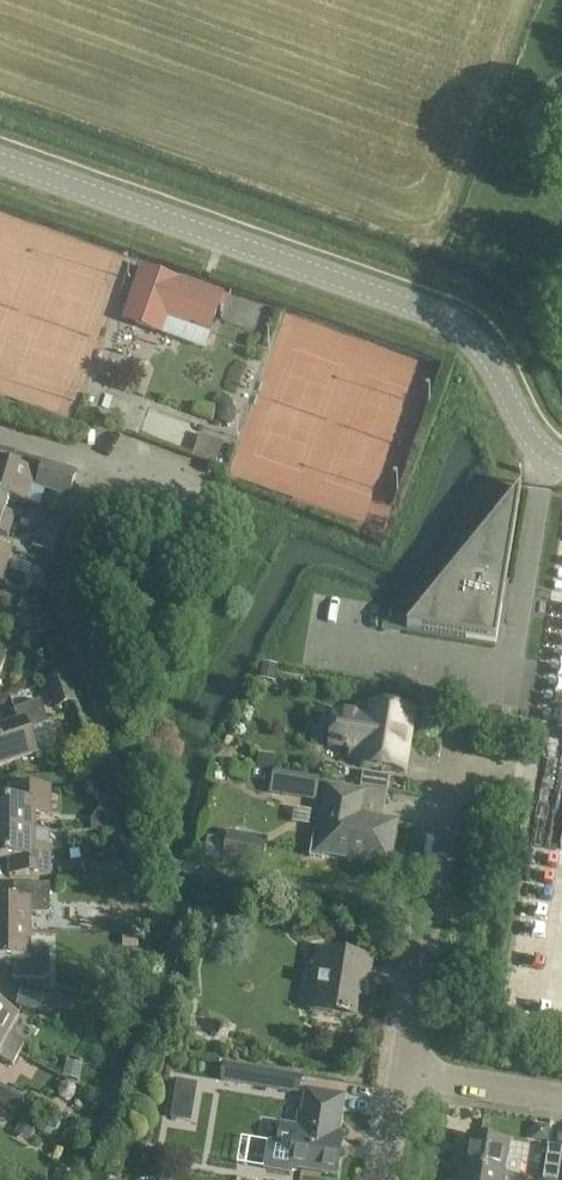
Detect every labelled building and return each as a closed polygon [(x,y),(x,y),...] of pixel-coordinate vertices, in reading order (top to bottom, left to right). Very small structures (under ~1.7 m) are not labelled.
[(223,296),(144,268),(125,320),(162,332),(167,317),(210,332),(223,296)] [(193,458),(213,465),(215,466),(223,443),(202,435),(193,458)] [(4,497),(26,504),(32,485),(69,497),(76,475),(44,465),(41,475),(36,473),(0,461),(0,496),(4,497)] [(439,593),(437,591),(407,628),(496,642),(521,489),(519,491),(515,513),(503,511),(451,575),(452,576),(449,595),(439,593)] [(11,525),(15,514),(0,509),(0,522),(11,525)] [(62,525),(43,519),(38,534),(58,540),(62,525)] [(8,536),(11,525),(0,522),(0,533),(8,536)] [(58,540),(38,534),(34,548),(53,554),(58,540)] [(0,549),(0,582),(7,584),(6,587),(22,592),(26,577),(6,571),(11,553),(0,549)] [(30,588),(26,600),(42,604),(46,592),(30,588)] [(263,664),(260,676),(260,679),(276,682),(279,667),(263,664)] [(0,730),(0,768),(37,756),(29,731),(49,724),(41,701),(14,710),(19,724),(0,730)] [(362,766),(381,769),(405,773),(405,772),(400,771),(406,734),(411,735),(415,712),(372,705),(370,718),(335,713),(330,746),(351,750),(350,755),(363,757),(362,766)] [(85,781),(95,769),(81,757),(71,769),(85,781)] [(364,787),(388,791),(391,778),(366,774),(364,787)] [(272,777),(270,793),(302,798),(304,782),(272,777)] [(359,817),(363,793),(329,787),(325,812),(331,813),(328,831),(321,830),(320,832),(314,830),(310,857),(323,859),(324,854),(390,865),(397,823),(359,817)] [(35,832),(35,816),(50,816),(51,789),(10,788),(10,804),(0,804),(0,832),(35,832)] [(114,817),(96,817),(96,832),(114,831),(114,817)] [(0,832),(0,860),(10,860),(10,876),(50,876),(50,849),(35,848),(35,832),(0,832)] [(226,840),(223,861),(263,868),(267,847),(226,840)] [(38,885),(14,885),(14,903),(0,903),(0,933),(31,933),(31,914),(49,914),(49,885),(38,885)] [(0,933),(0,963),(14,963),(14,981),(50,981),(50,951),(30,951),(31,933),(0,933)] [(318,952),(315,976),(309,1010),(355,1018),(360,985),(368,986),(372,961),(318,952)] [(183,991),(180,998),(184,1004),(191,1003),(194,996),(190,990),(183,991)] [(51,1014),(54,1000),(54,999),(20,991),(17,1006),(51,1014)] [(4,1011),(0,1009),(0,1043),(20,1054),(27,1042),(11,1033),(19,1020),(4,1011)] [(13,1067),(20,1054),(0,1043),(0,1060),(13,1067)] [(85,1066),(67,1061),(63,1078),(80,1083),(85,1066)] [(221,1081),(267,1089),(303,1095),(305,1079),(224,1066),(221,1081)] [(61,1085),(58,1091),(60,1099),(67,1102),(74,1100),(77,1093),(75,1086),(68,1082),(61,1085)] [(0,1085),(0,1102),(5,1105),(13,1092),(0,1085)] [(266,1164),(313,1172),(337,1176),(342,1146),(336,1145),(344,1096),(307,1090),(303,1112),(298,1111),(296,1125),(280,1123),(278,1142),(269,1141),(266,1164)] [(50,1119),(44,1129),(56,1135),(61,1125),(50,1119)] [(36,1127),(23,1120),(14,1135),(28,1143),(36,1127)] [(535,1125),(532,1140),(548,1143),(551,1127),(535,1125)] [(40,1127),(37,1131),(51,1141),(54,1136),(40,1127)] [(495,1136),(494,1144),(508,1146),(510,1139),(495,1136)] [(510,1147),(509,1147),(508,1146),(494,1144),(468,1140),(463,1168),(507,1174),(507,1175),(520,1177),(522,1162),(507,1160),(509,1148),(510,1148),(510,1147)] [(550,1146),(545,1179),(561,1179),(561,1176),(561,1147),(550,1146)] [(461,1179),(506,1179),(507,1175),(507,1174),(463,1168),(461,1179)]
